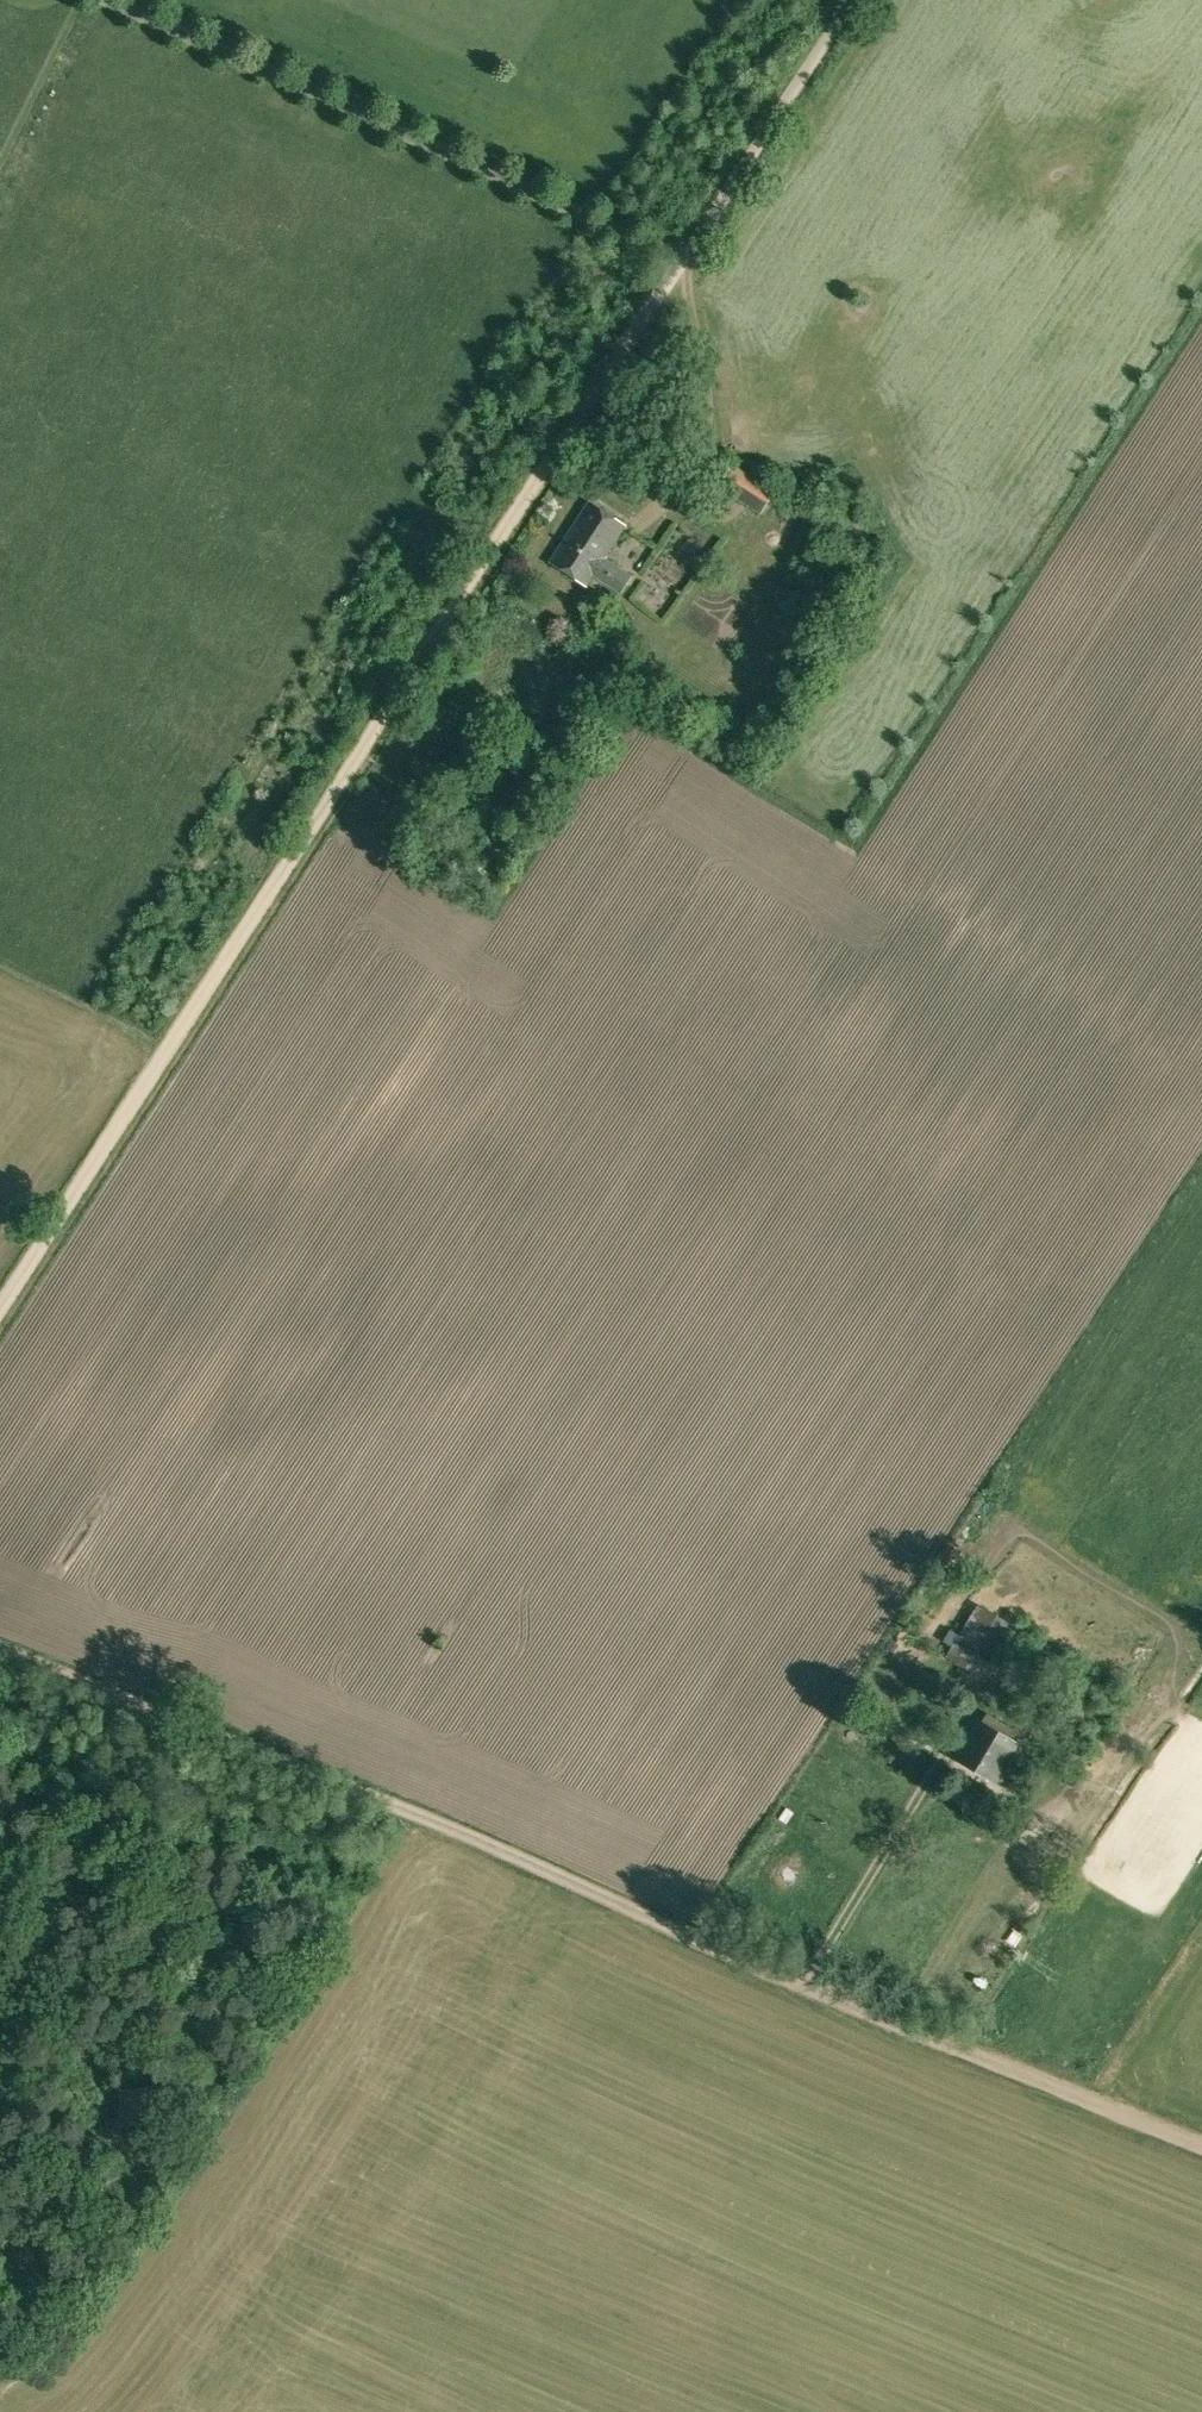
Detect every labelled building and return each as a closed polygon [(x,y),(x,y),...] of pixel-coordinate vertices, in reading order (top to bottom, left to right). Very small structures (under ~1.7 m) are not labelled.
[(719,486),(761,513),(775,492),(733,465),(719,486)] [(593,575),(621,593),(632,576),(604,558),(626,525),(589,501),(550,561),(587,585),(593,575)] [(947,1658),(971,1673),(988,1644),(1008,1656),(1019,1638),(1000,1626),(1002,1621),(979,1607),(947,1658)] [(955,1757),(997,1783),(1020,1745),(978,1719),(955,1757)] [(124,2124),(124,2125),(162,2122),(162,2120),(159,2121),(158,2103),(167,2102),(166,2087),(130,2090),(131,2103),(125,2103),(127,2124),(124,2124)]
